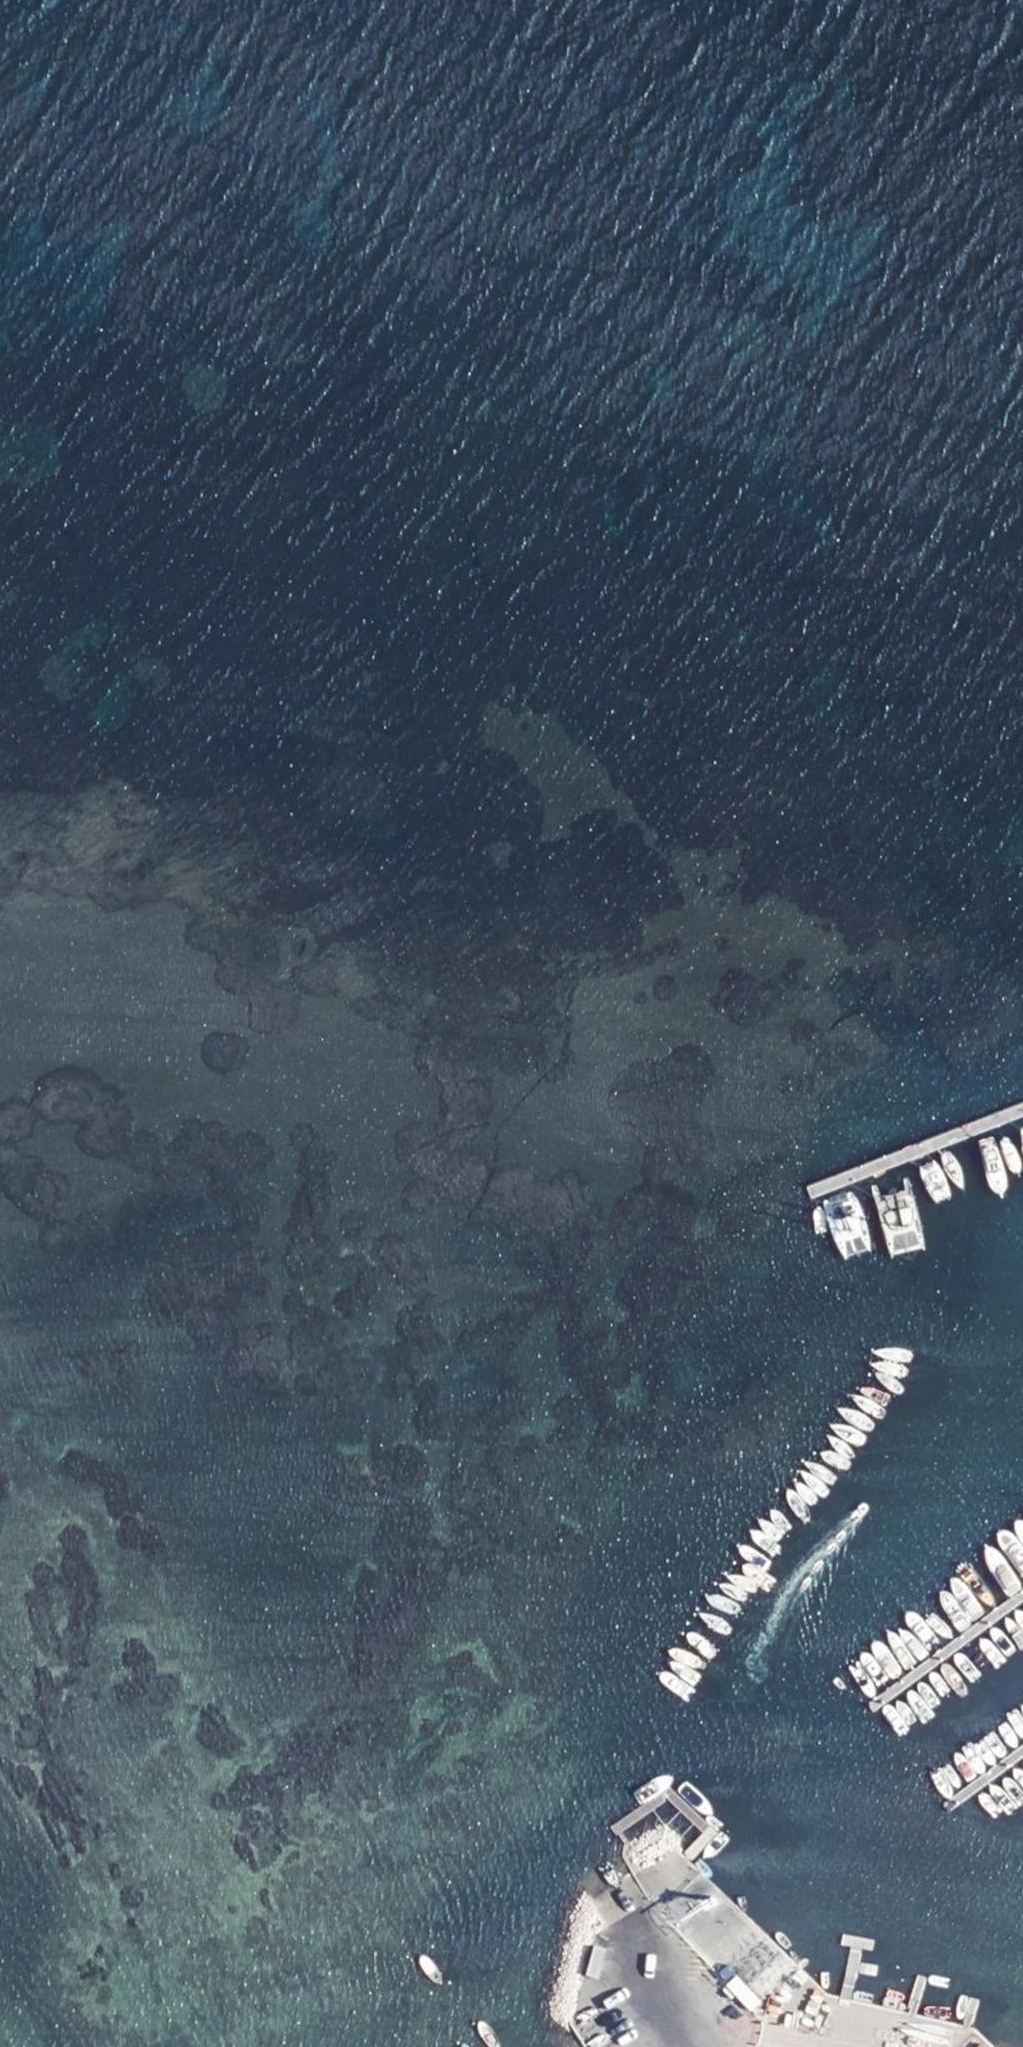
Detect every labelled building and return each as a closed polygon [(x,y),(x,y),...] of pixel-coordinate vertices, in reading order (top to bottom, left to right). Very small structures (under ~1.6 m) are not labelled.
[(636,1876),(652,1899),(666,1890),(650,1867),(636,1876)] [(746,2013),(762,2003),(741,1972),(725,1983),(746,2013)]
